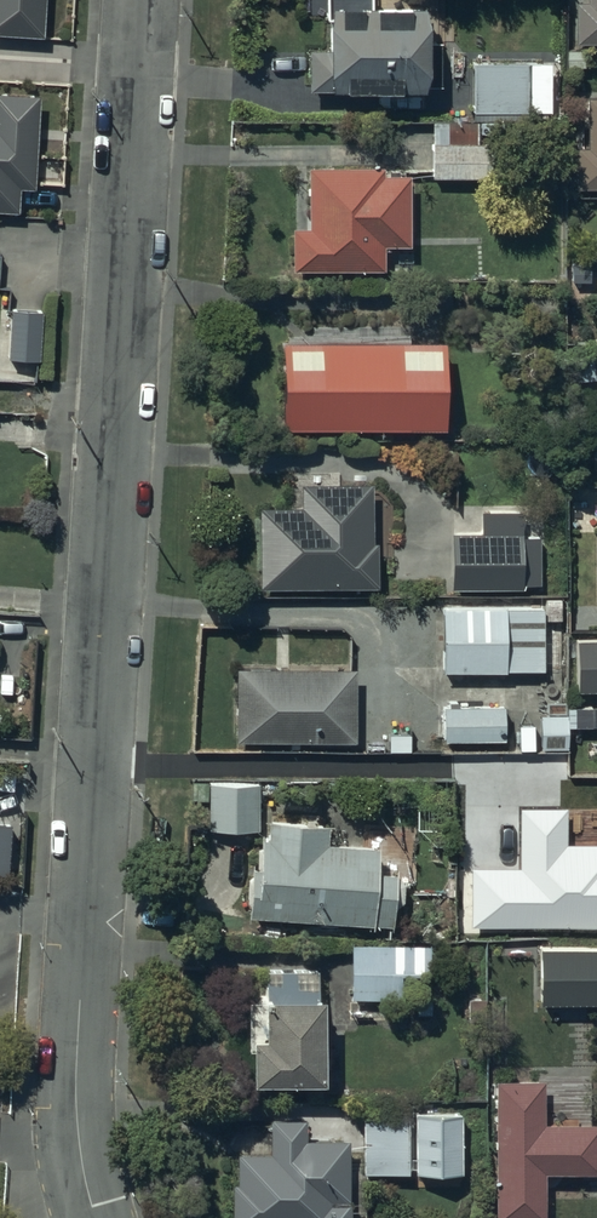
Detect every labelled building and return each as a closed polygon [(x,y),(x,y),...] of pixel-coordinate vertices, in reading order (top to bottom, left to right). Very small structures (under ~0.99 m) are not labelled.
[(41,39),(44,0),(0,0),(0,37),(41,39)] [(306,51),(306,92),(328,92),(328,95),(421,95),(421,87),(439,87),(439,43),(424,43),(424,10),(369,9),(369,0),(322,0),(322,22),(324,22),(324,51),(306,51)] [(587,4),(574,4),(574,45),(596,45),(596,0),(587,0),(587,4)] [(550,64),(472,65),(472,115),(550,114),(550,64)] [(16,213),(17,189),(32,189),(36,98),(0,97),(0,212),(16,213)] [(587,100),(587,149),(575,149),(576,191),(596,191),(596,100),(587,100)] [(476,123),(431,123),(432,180),(492,179),(492,145),(476,145),(476,123)] [(382,168),(306,168),(306,229),(292,229),(292,272),(382,272),(382,248),(407,248),(407,177),(382,177),(382,168)] [(42,313),(10,311),(7,359),(39,361),(42,313)] [(287,342),(282,342),(281,429),(441,430),(441,345),(412,345),(412,336),(400,336),(400,328),(301,328),(301,337),(287,337),(287,342)] [(300,509),(258,509),(258,589),(375,589),(375,545),(370,545),(370,486),(300,486),(300,509)] [(487,537),(452,537),(451,590),(522,591),(523,586),(539,586),(540,537),(526,537),(527,515),(487,514),(487,537)] [(503,609),(441,609),(440,674),(504,675),(504,673),(542,673),(543,611),(503,611),(503,609)] [(575,635),(576,687),(596,686),(596,635),(575,635)] [(352,670),(234,669),(234,744),(351,745),(352,670)] [(543,704),(543,716),(539,716),(539,750),(506,751),(506,786),(567,786),(566,716),(564,716),(564,704),(543,704)] [(503,709),(442,709),(442,742),(503,742),(503,709)] [(256,783),(208,783),(208,833),(256,833),(256,783)] [(267,823),(266,843),(258,843),(257,870),(248,869),(246,919),(390,927),(393,876),(375,875),(376,849),(325,846),(326,826),(267,823)] [(491,827),(491,843),(484,843),(484,920),(596,919),(596,823),(557,823),(557,827),(491,827)] [(426,947),(350,947),(350,1000),(426,1000),(426,947)] [(537,951),(537,1002),(596,1002),(596,951),(537,951)] [(316,969),(264,970),(264,1002),(261,1002),(261,1042),(249,1042),(249,1087),(319,1087),(319,1001),(316,1001),(316,969)] [(495,1083),(495,1217),(542,1217),(542,1173),(596,1173),(596,1127),(542,1127),(542,1083),(495,1083)] [(459,1113),(413,1113),(413,1177),(459,1177),(459,1113)] [(362,1114),(362,1175),(407,1175),(407,1115),(362,1114)] [(269,1121),(269,1155),(235,1155),(235,1185),(230,1185),(230,1217),(347,1217),(347,1142),(303,1142),(304,1121),(269,1121)]
